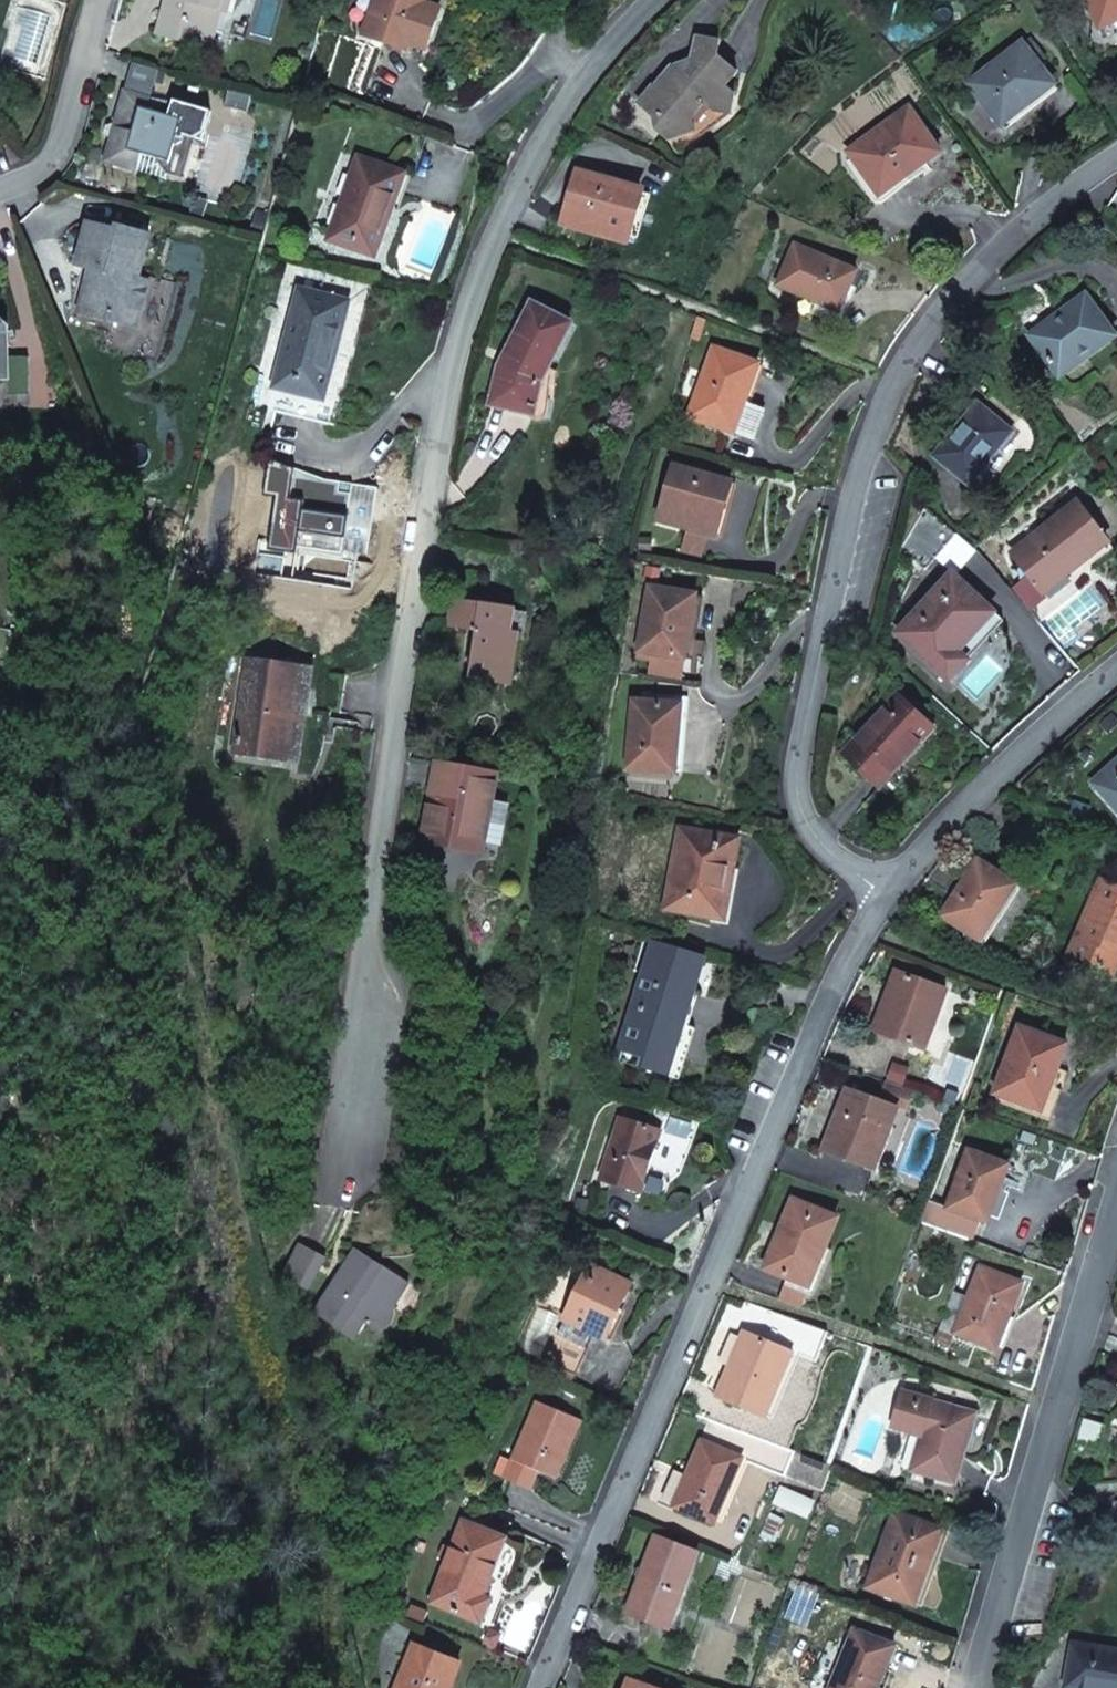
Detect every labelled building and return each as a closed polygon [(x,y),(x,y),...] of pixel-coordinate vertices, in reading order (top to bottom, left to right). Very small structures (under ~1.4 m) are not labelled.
[(179,3),(164,19),(159,36),(187,45),(199,37),(214,40),(221,13),(227,14),(230,0),(180,0),(179,3)] [(164,19),(179,3),(180,0),(169,0),(164,19)] [(424,0),(375,0),(363,34),(404,49),(406,42),(426,49),(440,9),(423,3),(424,0)] [(1101,28),(1116,20),(1116,0),(1087,0),(1101,28)] [(731,115),(734,95),(725,86),(737,73),(718,56),(719,42),(697,37),(692,60),(702,68),(688,86),(679,79),(682,74),(673,65),(672,66),(654,87),(654,86),(638,104),(653,117),(658,116),(659,124),(655,125),(666,135),(668,141),(695,131),(692,121),(691,120),(705,104),(715,112),(731,115)] [(1031,39),(1023,44),(1033,58),(1041,51),(1031,39)] [(1023,44),(970,85),(1002,126),(1055,85),(1039,66),(1047,59),(1041,51),(1033,58),(1023,44)] [(692,60),(673,65),(682,74),(679,79),(688,86),(702,68),(692,60)] [(125,91),(152,98),(157,69),(131,62),(125,91)] [(115,141),(105,162),(138,172),(139,170),(144,154),(168,175),(178,139),(185,141),(186,136),(195,139),(203,142),(212,112),(176,101),(171,116),(149,111),(152,98),(125,91),(120,124),(115,141)] [(909,108),(848,152),(880,196),(941,153),(909,108)] [(183,180),(195,139),(186,136),(185,141),(178,139),(168,175),(183,180)] [(167,179),(168,175),(144,154),(139,170),(167,179)] [(392,208),(405,174),(358,158),(329,240),(373,255),(390,208),(392,208)] [(627,242),(642,191),(580,173),(565,224),(589,231),(603,235),(627,242)] [(392,208),(390,208),(373,255),(375,257),(392,208)] [(83,300),(111,309),(108,320),(138,328),(149,282),(139,279),(151,235),(118,227),(117,230),(115,236),(110,235),(112,229),(89,223),(79,266),(92,269),(97,270),(95,276),(90,275),(83,300)] [(599,250),(603,235),(589,231),(585,246),(599,250)] [(839,312),(857,270),(795,244),(777,285),(839,312)] [(339,343),(336,341),(347,301),(300,289),(275,387),(324,399),(339,343)] [(1086,295),(1029,336),(1059,378),(1116,337),(1086,295)] [(111,309),(83,300),(79,312),(108,320),(111,309)] [(336,341),(339,343),(349,301),(347,301),(336,341)] [(540,369),(568,321),(534,304),(501,367),(495,395),(535,406),(543,373),(540,369)] [(8,379),(8,327),(3,322),(0,322),(0,378),(8,379)] [(715,348),(690,417),(734,432),(743,408),(759,365),(715,348)] [(495,395),(492,405),(534,414),(535,406),(495,395)] [(989,457),(992,459),(1013,432),(978,404),(935,457),(968,484),(989,457)] [(764,416),(743,408),(734,432),(755,440),(764,416)] [(968,484),(970,485),(992,459),(989,457),(968,484)] [(724,511),(732,483),(674,467),(658,520),(689,529),(710,535),(718,509),(724,511)] [(1065,573),(1107,540),(1078,502),(1012,553),(1043,593),(1067,575),(1065,573)] [(710,535),(717,537),(724,511),(718,509),(710,535)] [(689,529),(684,545),(706,551),(710,535),(689,529)] [(1065,573),(1067,575),(1109,542),(1107,540),(1065,573)] [(898,633),(949,681),(968,661),(958,652),(995,613),(953,574),(898,633)] [(650,587),(640,651),(656,654),(685,658),(695,595),(650,587)] [(1034,588),(1022,598),(1031,609),(1043,599),(1034,588)] [(696,641),(703,596),(695,595),(685,658),(705,662),(708,643),(696,641)] [(480,632),(477,648),(508,653),(511,634),(515,609),(484,605),(478,605),(454,601),(451,626),(474,630),(474,632),(480,632)] [(958,652),(968,661),(1004,622),(995,613),(958,652)] [(519,635),(511,634),(508,653),(517,654),(519,635)] [(477,648),(473,678),(504,683),(508,653),(477,648)] [(639,657),(654,660),(656,654),(640,651),(639,657)] [(508,653),(504,683),(513,685),(517,654),(508,653)] [(654,660),(651,679),(681,685),(685,658),(656,654),(654,660)] [(248,660),(238,729),(292,734),(296,706),(307,708),(329,711),(335,672),(313,670),(248,660)] [(844,755),(881,788),(935,728),(898,695),(844,755)] [(658,697),(657,703),(681,705),(675,772),(681,773),(688,699),(658,697)] [(629,768),(675,772),(681,705),(657,703),(634,701),(629,768)] [(296,706),(292,734),(303,735),(307,708),(296,706)] [(238,729),(234,754),(289,760),(292,734),(238,729)] [(300,761),(303,735),(292,734),(289,760),(300,761)] [(1091,783),(1116,812),(1116,760),(1091,783)] [(438,761),(422,841),(448,846),(450,838),(484,844),(484,842),(492,800),(498,772),(438,761)] [(509,804),(492,800),(484,842),(501,845),(509,804)] [(738,840),(681,830),(666,909),(722,919),(730,871),(733,871),(738,840)] [(484,844),(450,838),(448,846),(482,853),(484,844)] [(1016,885),(979,861),(966,881),(979,889),(971,903),(958,894),(944,916),(981,939),(1016,885)] [(730,871),(722,919),(724,919),(733,871),(730,871)] [(1114,976),(1116,970),(1116,887),(1101,880),(1070,957),(1114,976)] [(966,881),(958,894),(971,903),(979,889),(966,881)] [(642,1032),(637,1048),(672,1058),(682,1025),(704,955),(655,941),(628,1028),(642,1032)] [(872,1029),(929,1050),(944,1010),(938,1008),(945,989),(894,970),(872,1029)] [(938,1008),(944,1010),(950,991),(945,989),(938,1008)] [(672,1058),(667,1075),(680,1079),(695,1028),(682,1025),(672,1058)] [(1067,1045),(1020,1027),(996,1094),(1043,1111),(1051,1087),(1067,1045)] [(623,1044),(637,1048),(642,1032),(628,1028),(623,1044)] [(914,1091),(886,1081),(879,1101),(898,1108),(906,1111),(914,1091)] [(1043,1111),(1055,1115),(1064,1092),(1051,1087),(1043,1111)] [(848,1089),(836,1120),(841,1122),(838,1129),(833,1127),(826,1148),(879,1168),(894,1129),(891,1127),(898,1108),(879,1101),(848,1089)] [(620,1118),(600,1180),(642,1192),(649,1170),(644,1168),(646,1160),(651,1162),(661,1131),(620,1118)] [(1038,1136),(1027,1171),(1056,1180),(1068,1146),(1038,1136)] [(1008,1165),(970,1151),(949,1208),(988,1222),(1008,1165)] [(811,1286),(838,1218),(794,1200),(767,1268),(789,1277),(811,1286)] [(293,1281),(309,1289),(326,1257),(301,1244),(290,1267),(293,1281)] [(315,1314),(357,1339),(367,1324),(379,1332),(382,1330),(387,1327),(391,1323),(393,1319),(394,1314),(394,1308),(410,1283),(357,1249),(315,1314)] [(593,1333),(605,1338),(631,1285),(591,1265),(565,1319),(545,1360),(573,1374),(593,1333)] [(955,1333),(997,1350),(1023,1283),(981,1267),(955,1333)] [(789,1277),(781,1301),(802,1308),(811,1286),(789,1277)] [(767,1417),(794,1352),(817,1362),(828,1331),(731,1297),(720,1321),(745,1331),(729,1369),(732,1370),(720,1397),(767,1417)] [(923,1435),(913,1471),(955,1483),(975,1414),(933,1401),(902,1393),(892,1426),(923,1435)] [(537,1401),(512,1459),(557,1478),(582,1420),(537,1401)] [(1085,1421),(1079,1444),(1100,1449),(1105,1428),(1085,1421)] [(752,1436),(743,1458),(786,1475),(794,1452),(752,1436)] [(674,1506),(716,1523),(743,1458),(701,1441),(674,1506)] [(942,1529),(895,1512),(868,1588),(915,1604),(942,1529)] [(507,1538),(464,1521),(431,1602),(482,1623),(491,1599),(483,1596),(507,1538)] [(669,1628),(699,1550),(658,1535),(628,1613),(669,1628)] [(855,1629),(831,1687),(879,1687),(896,1646),(855,1629)] [(492,1630),(486,1645),(497,1649),(501,1639),(499,1633),(492,1630)] [(1066,1687),(1116,1687),(1116,1651),(1074,1644),(1066,1687)] [(415,1645),(397,1687),(451,1687),(461,1663),(415,1645)]
